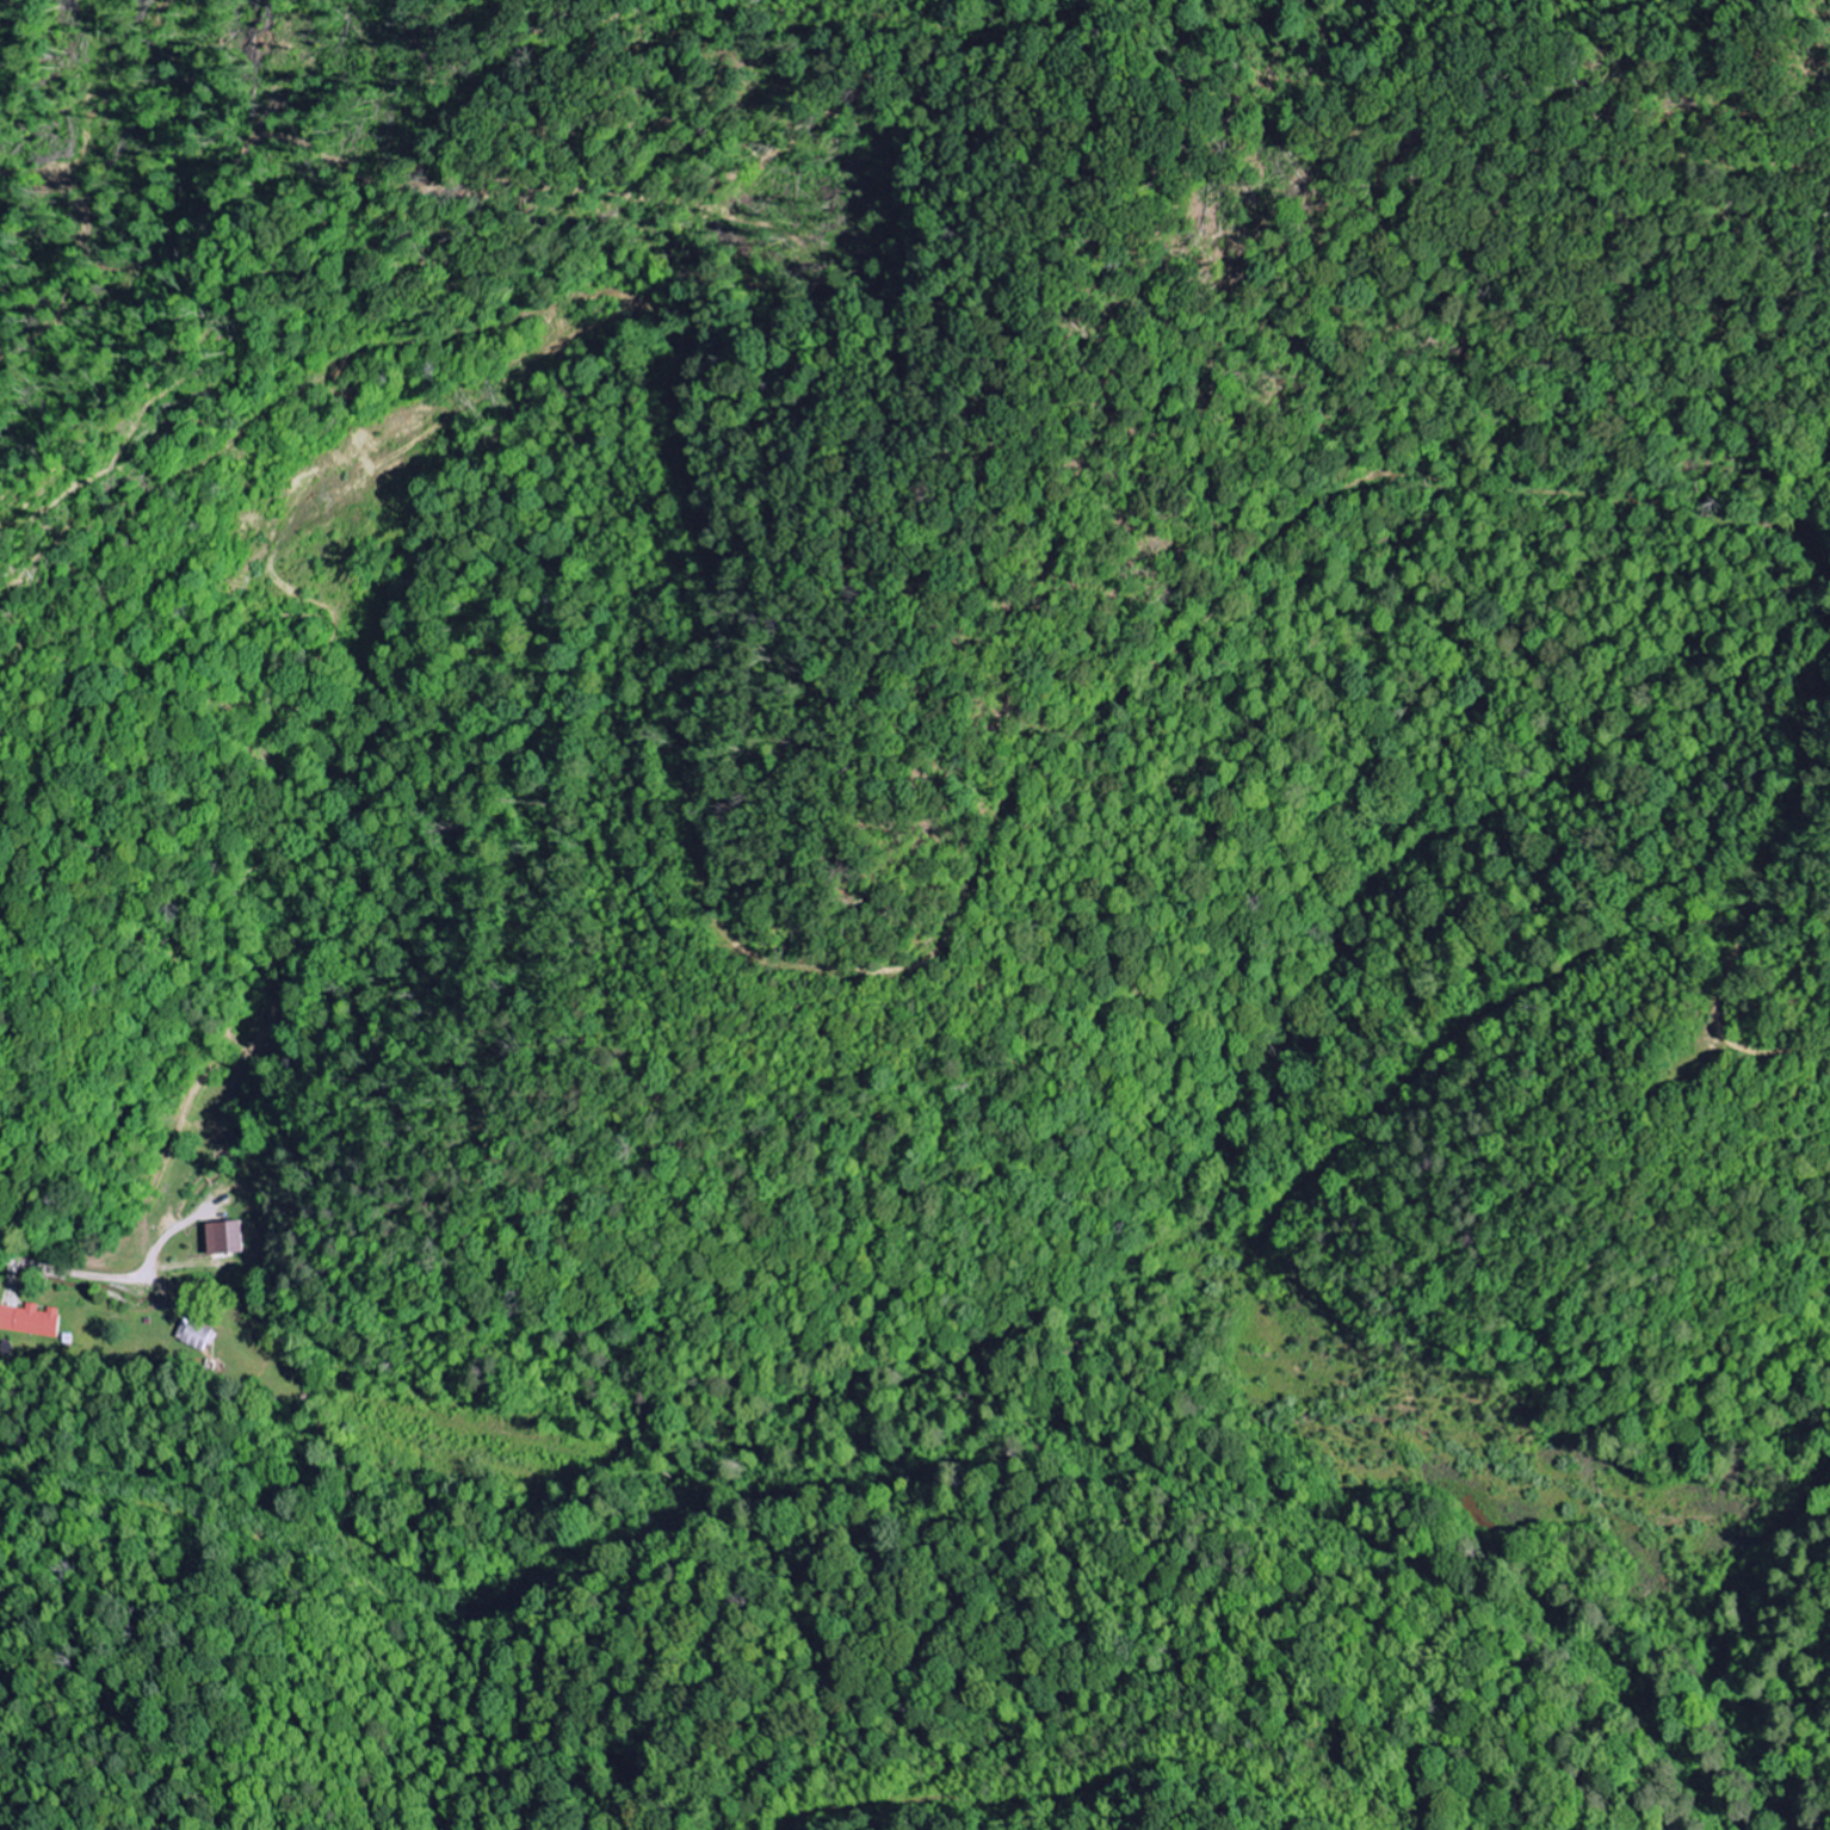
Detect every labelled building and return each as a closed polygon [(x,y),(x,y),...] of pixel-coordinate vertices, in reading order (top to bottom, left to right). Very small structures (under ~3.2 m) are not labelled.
[(200,1225),(204,1256),(237,1252),(234,1221),(200,1225)] [(16,1332),(15,1340),(41,1342),(54,1343),(56,1309),(45,1308),(45,1309),(23,1307),(22,1309),(0,1308),(0,1331),(16,1332)]
